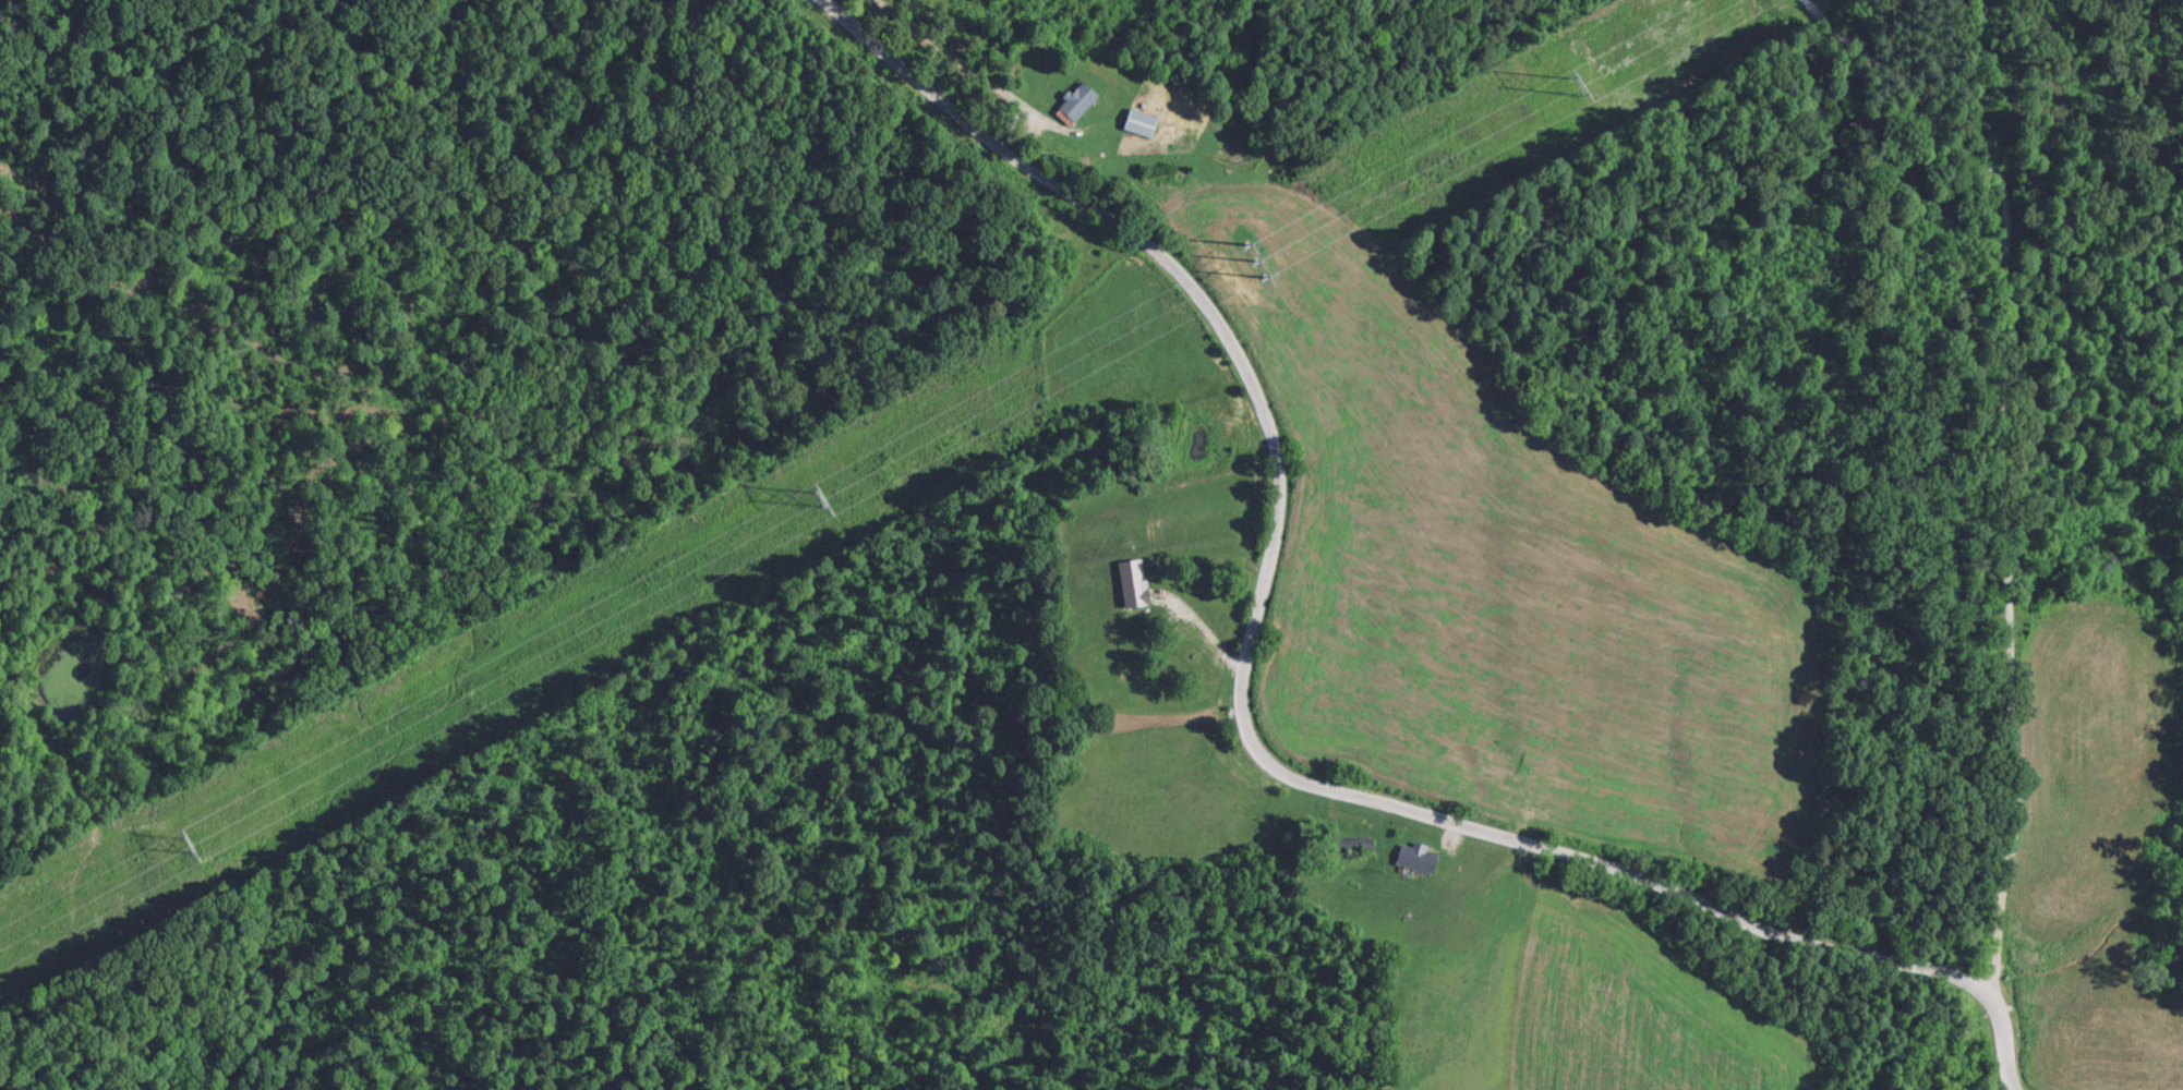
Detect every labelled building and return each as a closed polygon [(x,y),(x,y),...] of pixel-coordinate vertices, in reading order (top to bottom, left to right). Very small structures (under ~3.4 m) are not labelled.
[(1076,121),(1101,93),(1084,77),(1059,105),(1076,121)] [(1147,139),(1156,119),(1124,105),(1116,125),(1147,139)] [(1364,849),(1364,836),(1333,836),(1333,849),(1364,849)] [(1430,873),(1435,852),(1395,843),(1390,863),(1430,873)]
